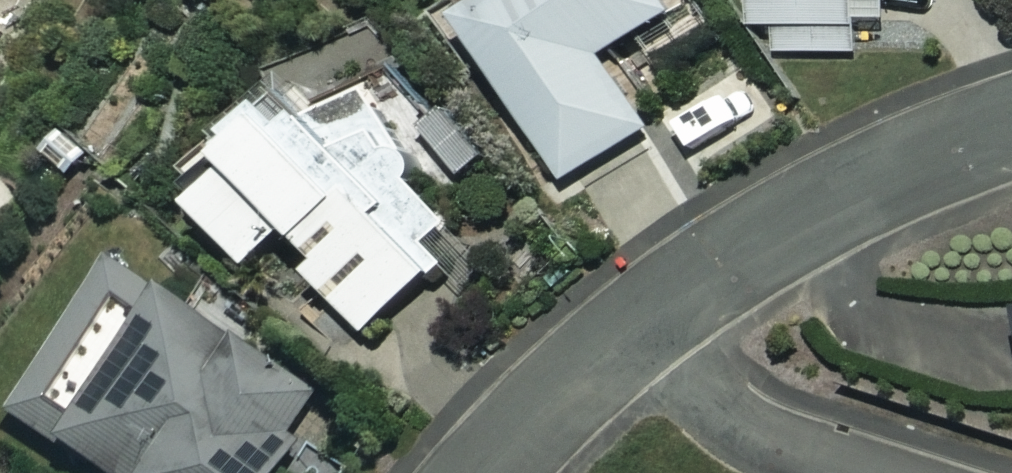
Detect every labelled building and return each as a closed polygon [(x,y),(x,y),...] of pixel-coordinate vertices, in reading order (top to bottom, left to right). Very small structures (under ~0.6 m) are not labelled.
[(469,13),(566,178),(654,127),(611,54),(683,11),(677,0),(490,0),(469,13)] [(754,24),(778,23),(779,53),(859,50),(858,0),(753,0),(754,24)] [(13,17),(0,10),(0,41),(13,17)] [(259,266),(302,228),(329,259),(317,270),(369,331),(448,263),(430,242),(454,222),(395,154),(429,125),(385,74),(336,116),(308,84),(236,145),(250,162),(204,202),(259,266)] [(343,414),(106,267),(12,418),(101,472),(281,472),(284,468),(292,472),(306,472),(343,414)]
